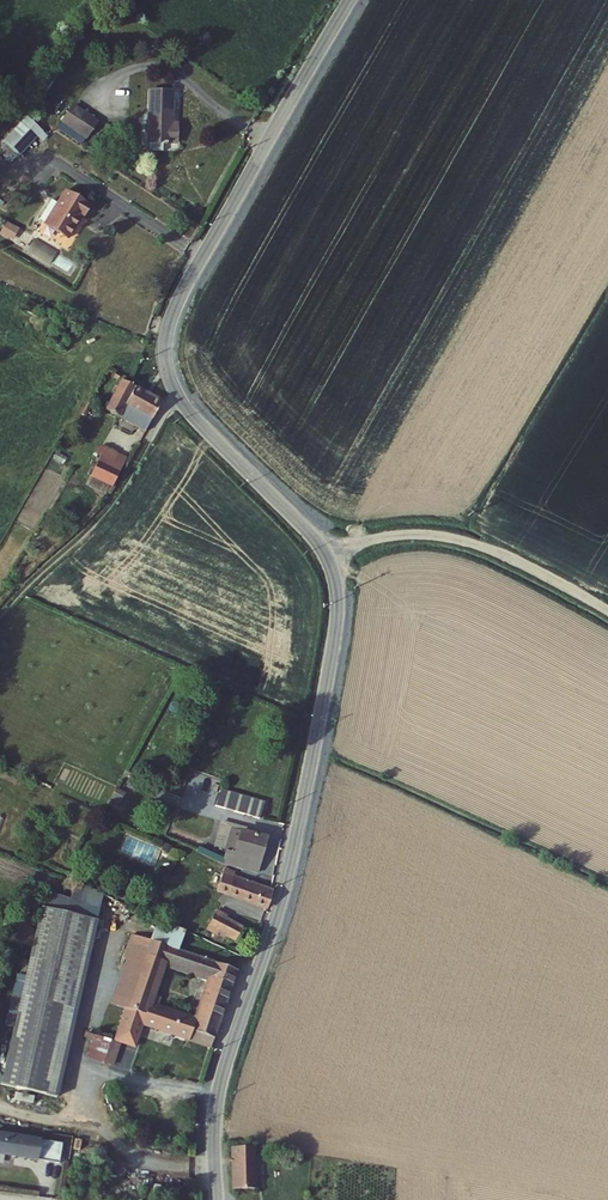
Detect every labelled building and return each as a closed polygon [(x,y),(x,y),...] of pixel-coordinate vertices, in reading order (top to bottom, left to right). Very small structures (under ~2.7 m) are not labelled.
[(158,92),(150,156),(179,160),(184,126),(176,125),(179,95),(158,92)] [(94,109),(79,128),(94,139),(108,119),(94,109)] [(44,133),(31,121),(8,145),(21,157),(44,133)] [(8,145),(2,151),(15,164),(21,157),(8,145)] [(86,221),(93,210),(68,194),(61,205),(54,201),(42,221),(48,225),(46,227),(69,241),(83,220),(86,221)] [(0,231),(0,234),(12,241),(19,229),(6,221),(0,231)] [(58,255),(37,241),(30,252),(51,266),(58,255)] [(64,316),(50,339),(56,342),(69,320),(64,316)] [(121,386),(105,416),(146,437),(161,406),(121,386)] [(99,459),(89,479),(114,492),(125,472),(99,459)] [(225,784),(221,801),(266,814),(271,796),(225,784)] [(238,824),(228,858),(262,869),(273,835),(238,824)] [(118,846),(156,864),(165,845),(128,827),(118,846)] [(227,877),(223,888),(264,903),(270,886),(224,869),(221,875),(227,877)] [(221,909),(214,925),(229,932),(227,938),(233,941),(236,935),(243,938),(248,925),(231,917),(232,914),(221,909)] [(27,934),(29,917),(23,916),(20,934),(27,934)] [(86,917),(31,1088),(85,1106),(139,934),(86,917)] [(165,922),(157,941),(176,947),(182,929),(165,922)] [(140,990),(126,1030),(139,1035),(147,1012),(199,1028),(196,1038),(218,1046),(243,968),(176,947),(157,941),(141,935),(130,968),(146,973),(140,990)] [(149,1023),(196,1038),(199,1028),(147,1012),(139,1035),(126,1030),(121,1046),(140,1052),(149,1023)] [(66,1167),(69,1147),(0,1138),(0,1159),(66,1167)] [(261,1157),(241,1158),(243,1199),(264,1198),(261,1157)]
